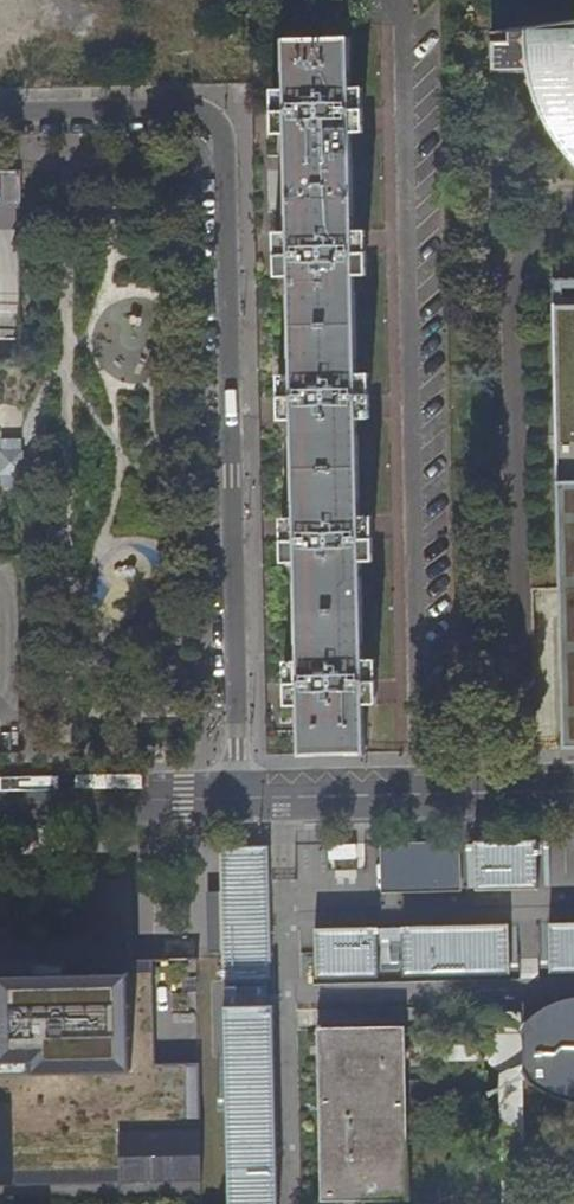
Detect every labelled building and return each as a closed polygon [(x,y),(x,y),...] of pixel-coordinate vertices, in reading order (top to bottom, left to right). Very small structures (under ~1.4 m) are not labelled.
[(488,42),(489,71),(527,70),(529,79),(532,90),(536,101),(541,113),(545,123),(550,132),(558,143),(566,154),(573,163),(573,20),(548,23),(516,28),(503,31),(493,32),(489,33),(507,33),(507,42),(488,42)] [(298,705),(299,755),(364,754),(363,703),(362,651),(360,556),(359,512),(356,415),(355,370),(353,273),(352,228),(349,132),(348,88),(347,38),(282,39),(283,90),(284,134),(287,230),(288,274),(290,372),(291,417),(293,514),(294,558),(296,653),(298,705)] [(348,88),(349,132),(362,132),(361,88),(348,88)] [(271,134),(284,134),(283,90),(270,90),(271,134)] [(352,228),(353,273),(366,273),(365,228),(352,228)] [(275,275),(288,274),(287,230),(274,230),(275,275)] [(547,282),(558,751),(573,751),(573,282),(547,282)] [(355,370),(356,415),(369,415),(368,370),(355,370)] [(278,417),(291,417),(290,372),(277,372),(278,417)] [(22,438),(1,438),(1,485),(22,485),(22,438)] [(359,512),(360,556),(373,556),(372,512),(359,512)] [(280,514),(281,558),(294,558),(293,514),(280,514)] [(362,651),(363,703),(376,703),(375,651),(362,651)] [(298,705),(296,653),(283,653),(285,705),(298,705)] [(467,841),(468,890),(539,891),(536,839),(467,841)] [(379,842),(381,893),(468,890),(467,841),(379,842)] [(327,844),(329,870),(364,868),(363,843),(327,844)] [(223,958),(224,981),(273,981),(270,877),(269,847),(220,848),(223,958)] [(541,977),(573,976),(573,922),(540,923),(541,977)] [(313,927),(315,983),(519,976),(516,923),(313,927)] [(201,1181),(197,959),(163,960),(148,960),(140,960),(105,961),(34,963),(0,963),(0,1186),(201,1181)] [(568,999),(556,1002),(547,1007),(535,1013),(526,1024),(524,1031),(523,1037),(523,1066),(526,1074),(530,1082),(537,1088),(548,1095),(565,1100),(573,1102),(573,998),(568,999)] [(226,1203),(277,1203),(271,1007),(221,1008),(226,1203)] [(317,1028),(323,1201),(371,1199),(409,1198),(406,1114),(403,1025),(317,1028)]
